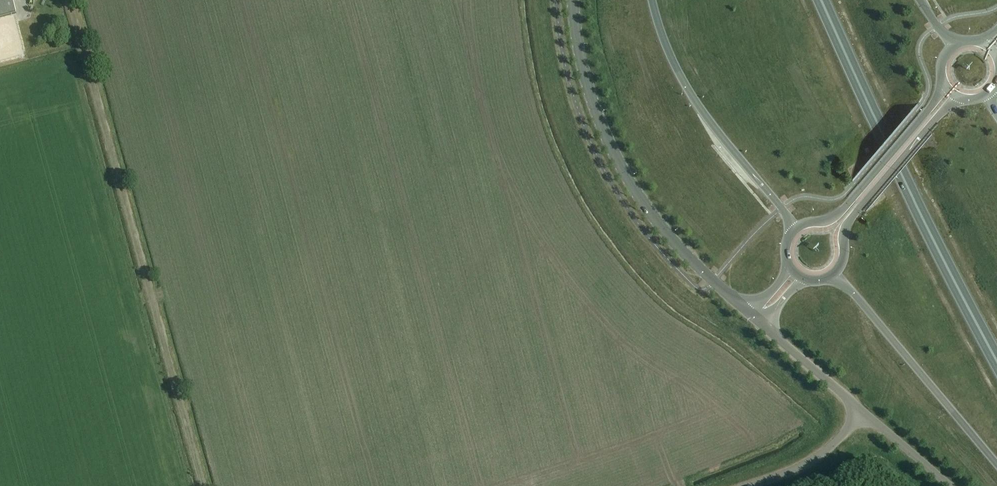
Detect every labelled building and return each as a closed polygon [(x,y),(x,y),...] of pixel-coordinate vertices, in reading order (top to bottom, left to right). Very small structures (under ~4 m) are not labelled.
[(16,14),(12,0),(0,0),(0,18),(16,14)]
